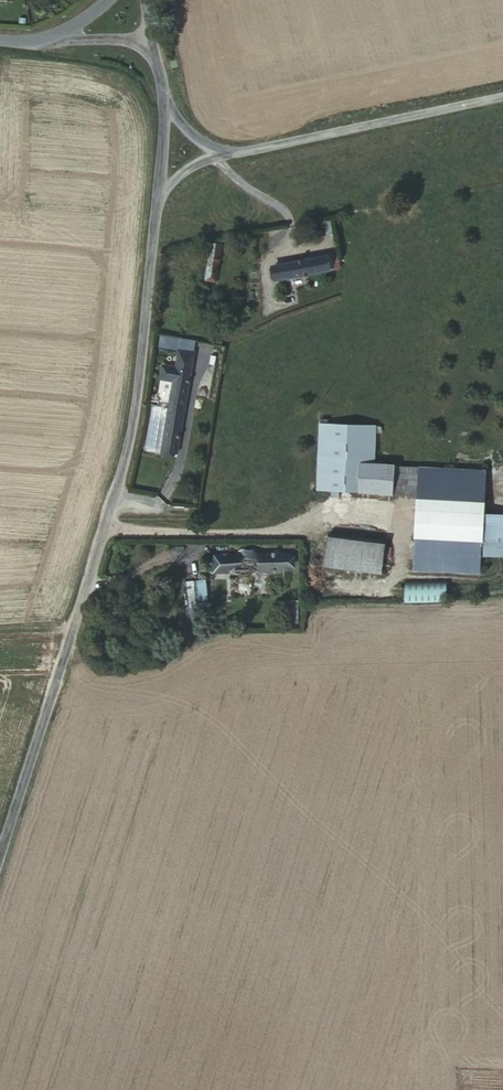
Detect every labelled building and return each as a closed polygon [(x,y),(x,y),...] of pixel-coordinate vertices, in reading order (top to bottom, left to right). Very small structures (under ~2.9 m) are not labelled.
[(221,243),(206,245),(209,265),(224,263),(221,243)] [(328,256),(330,269),(338,267),(335,254),(328,256)] [(328,259),(273,265),(275,281),(330,274),(328,259)] [(175,352),(173,369),(159,368),(157,383),(171,384),(163,453),(181,455),(194,354),(175,352)] [(357,494),(416,495),(415,510),(415,537),(414,566),(481,567),(481,538),(481,511),(482,468),(416,467),(371,466),(371,427),(316,426),(315,493),(357,494)] [(330,567),(383,573),(387,543),(333,536),(330,567)] [(304,552),(220,552),(220,572),(237,572),(237,598),(261,599),(260,571),(304,570),(304,552)] [(456,575),(414,574),(414,596),(455,597),(456,575)] [(185,603),(207,602),(206,580),(184,580),(185,603)]
